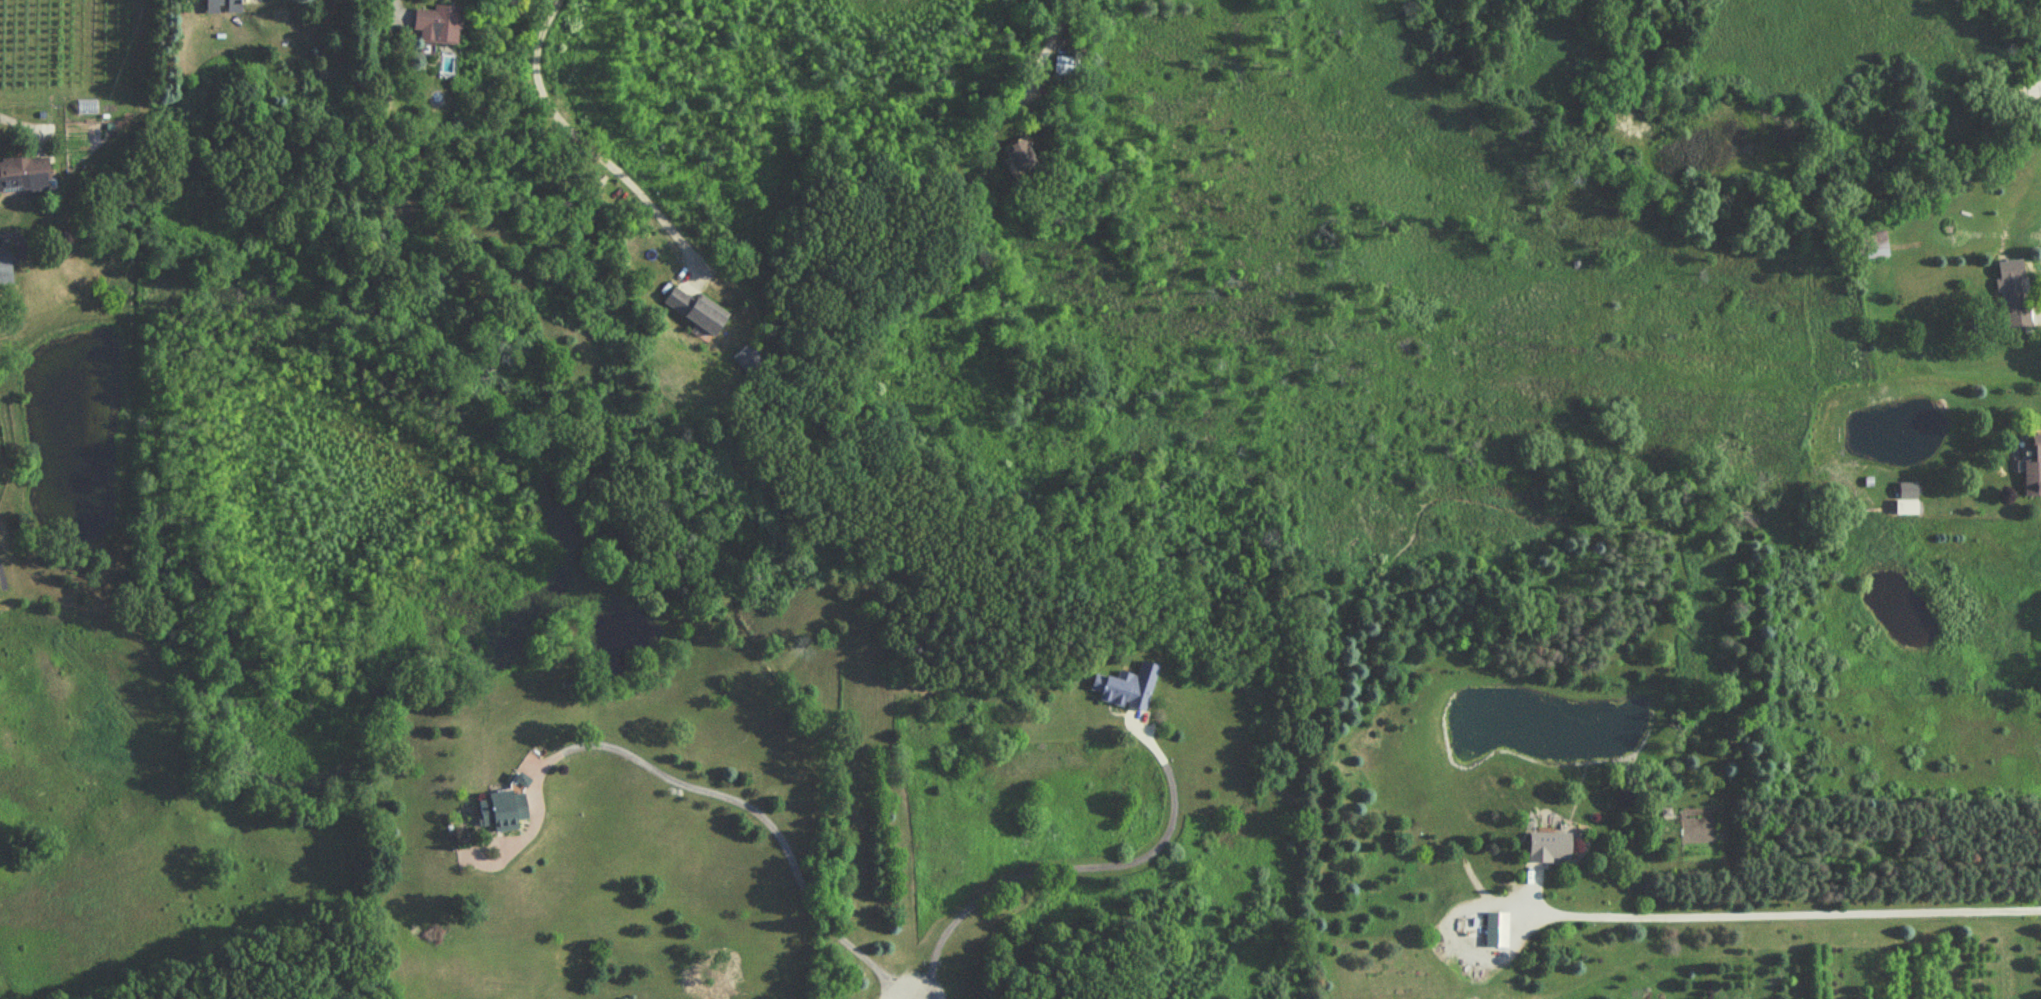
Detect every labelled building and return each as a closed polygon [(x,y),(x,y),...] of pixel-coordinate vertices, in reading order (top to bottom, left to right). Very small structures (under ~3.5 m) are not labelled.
[(206,15),(221,15),(220,8),(227,7),(227,14),(242,14),(241,0),(206,0),(206,15)] [(458,44),(459,6),(415,4),(413,30),(432,31),(431,43),(458,44)] [(1055,76),(1071,77),(1072,59),(1055,59),(1055,76)] [(2020,108),(2040,104),(2040,79),(2015,83),(2020,108)] [(1021,172),(1038,161),(1022,138),(1005,149),(1021,172)] [(0,159),(0,194),(50,192),(49,158),(0,159)] [(9,243),(0,244),(0,281),(11,280),(9,243)] [(1996,264),(2002,332),(2033,330),(2031,308),(2026,308),(2022,262),(1996,264)] [(715,336),(729,314),(700,295),(696,300),(675,287),(664,303),(715,336)] [(2033,435),(2034,460),(2025,460),(2025,497),(2040,497),(2040,435),(2033,435)] [(1898,484),(1898,516),(1918,516),(1918,484),(1898,484)] [(1147,714),(1160,665),(1142,661),(1138,676),(1120,671),(1118,680),(1096,674),(1092,692),(1101,694),(1099,701),(1147,714)] [(495,834),(518,831),(516,821),(528,819),(523,793),(511,795),(511,790),(489,793),(490,800),(476,802),(481,827),(494,825),(495,834)] [(1571,833),(1529,833),(1529,863),(1571,863),(1571,833)] [(1504,915),(1464,915),(1464,947),(1504,947),(1504,915)]
